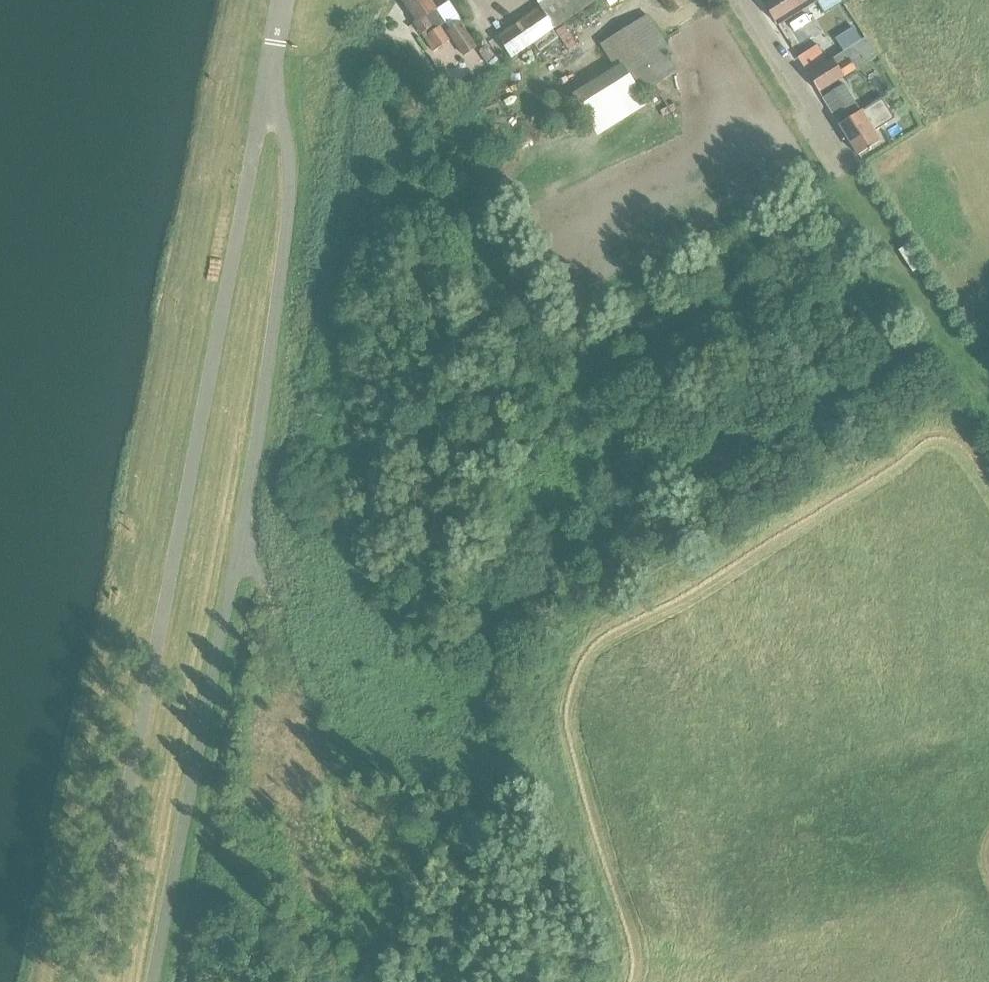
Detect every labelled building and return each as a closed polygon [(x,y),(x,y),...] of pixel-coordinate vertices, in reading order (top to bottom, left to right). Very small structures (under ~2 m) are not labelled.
[(414,23),(433,51),(449,41),(440,27),(445,23),(429,0),(402,0),(417,21),(414,23)] [(542,5),(499,33),(512,53),(555,25),(555,26),(594,0),(539,0),(542,5)] [(774,20),(805,0),(761,0),(774,20)] [(817,1),(824,14),(842,3),(840,0),(818,0),(817,1)] [(572,94),(592,127),(641,96),(640,95),(676,72),(664,52),(669,49),(647,15),(600,45),(614,67),(572,94)] [(447,26),(464,51),(477,42),(459,18),(447,26)] [(846,44),(866,34),(860,21),(840,31),(846,44)] [(866,35),(829,59),(820,44),(799,56),(808,72),(807,72),(818,91),(867,61),(878,54),(866,35)] [(823,97),(840,123),(839,123),(859,154),(880,140),(873,129),(893,116),(881,96),(860,110),(844,84),(823,97)]
